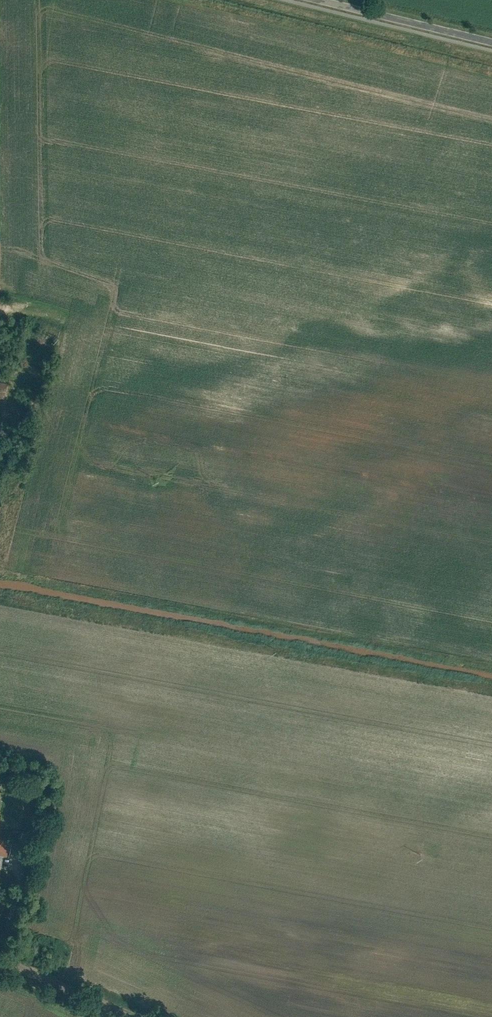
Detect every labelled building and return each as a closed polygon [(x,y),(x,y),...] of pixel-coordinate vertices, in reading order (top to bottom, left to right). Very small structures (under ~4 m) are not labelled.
[(9,385),(0,383),(0,402),(4,404),(9,385)] [(1,873),(4,855),(10,856),(13,838),(0,835),(0,873),(1,873)]
